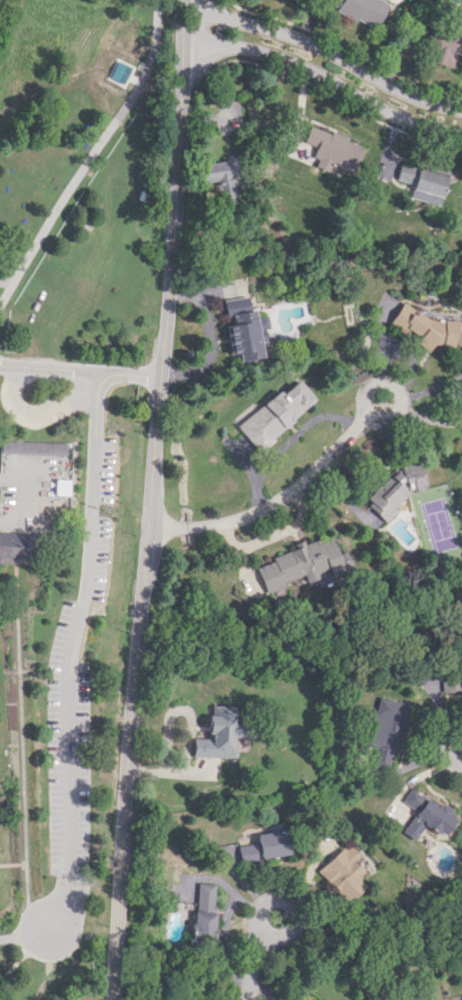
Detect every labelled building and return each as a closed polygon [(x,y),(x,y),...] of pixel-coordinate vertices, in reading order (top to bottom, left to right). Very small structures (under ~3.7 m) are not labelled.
[(384,0),(329,0),(327,6),(377,28),(388,2),(384,0)] [(456,54),(460,55),(461,50),(461,38),(429,28),(424,45),(432,47),(429,60),(452,67),(456,54)] [(363,144),(309,126),(303,142),(315,146),(312,157),(317,158),(314,166),(327,171),(329,164),(354,173),(363,144)] [(235,208),(230,174),(238,173),(235,154),(225,155),(226,161),(200,164),(202,183),(215,181),(219,210),(235,208)] [(440,204),(446,173),(399,163),(396,180),(412,183),(409,197),(440,204)] [(222,299),(229,354),(237,353),(238,360),(261,357),(259,342),(266,341),(264,328),(267,328),(265,316),(254,317),(253,309),(248,310),(246,296),(222,299)] [(431,346),(431,345),(461,347),(461,321),(431,318),(402,302),(390,324),(431,346)] [(237,425),(256,449),(315,401),(296,377),(237,425)] [(64,453),(65,442),(0,440),(0,452),(64,453)] [(423,478),(405,460),(364,502),(384,522),(395,511),(393,509),(423,478)] [(68,479),(54,479),(53,494),(68,495),(68,479)] [(0,532),(0,562),(31,563),(32,533),(0,532)] [(264,593),(285,586),(283,581),(303,574),(306,581),(318,577),(317,573),(328,569),(329,575),(350,568),(345,551),(336,555),(330,537),(254,562),(264,593)] [(367,746),(376,748),(372,765),(394,769),(407,703),(377,696),(367,746)] [(192,757),(234,757),(234,736),(245,736),(245,722),(233,722),(233,706),(208,705),(208,738),(193,738),(192,757)] [(416,840),(426,824),(445,836),(457,815),(441,805),(441,806),(411,788),(403,801),(418,810),(404,832),(416,840)] [(239,845),(240,860),(289,854),(286,830),(257,833),(258,843),(239,845)] [(317,871),(346,902),(364,885),(358,879),(365,872),(356,863),(361,858),(347,843),(317,871)] [(216,883),(196,883),(195,940),(215,940),(216,883)]
